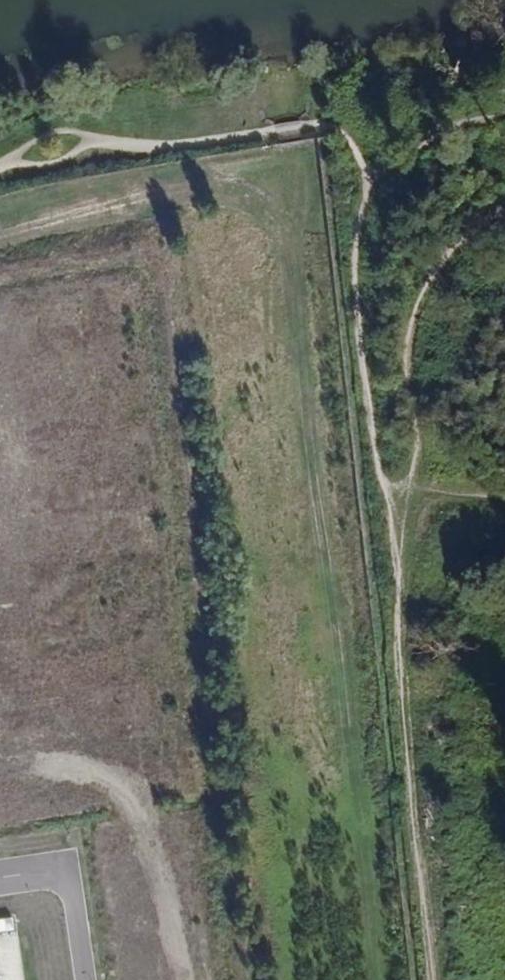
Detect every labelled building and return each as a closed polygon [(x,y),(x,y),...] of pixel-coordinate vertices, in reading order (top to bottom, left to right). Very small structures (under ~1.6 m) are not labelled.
[(13,965),(13,950),(0,951),(0,965),(13,965)]
